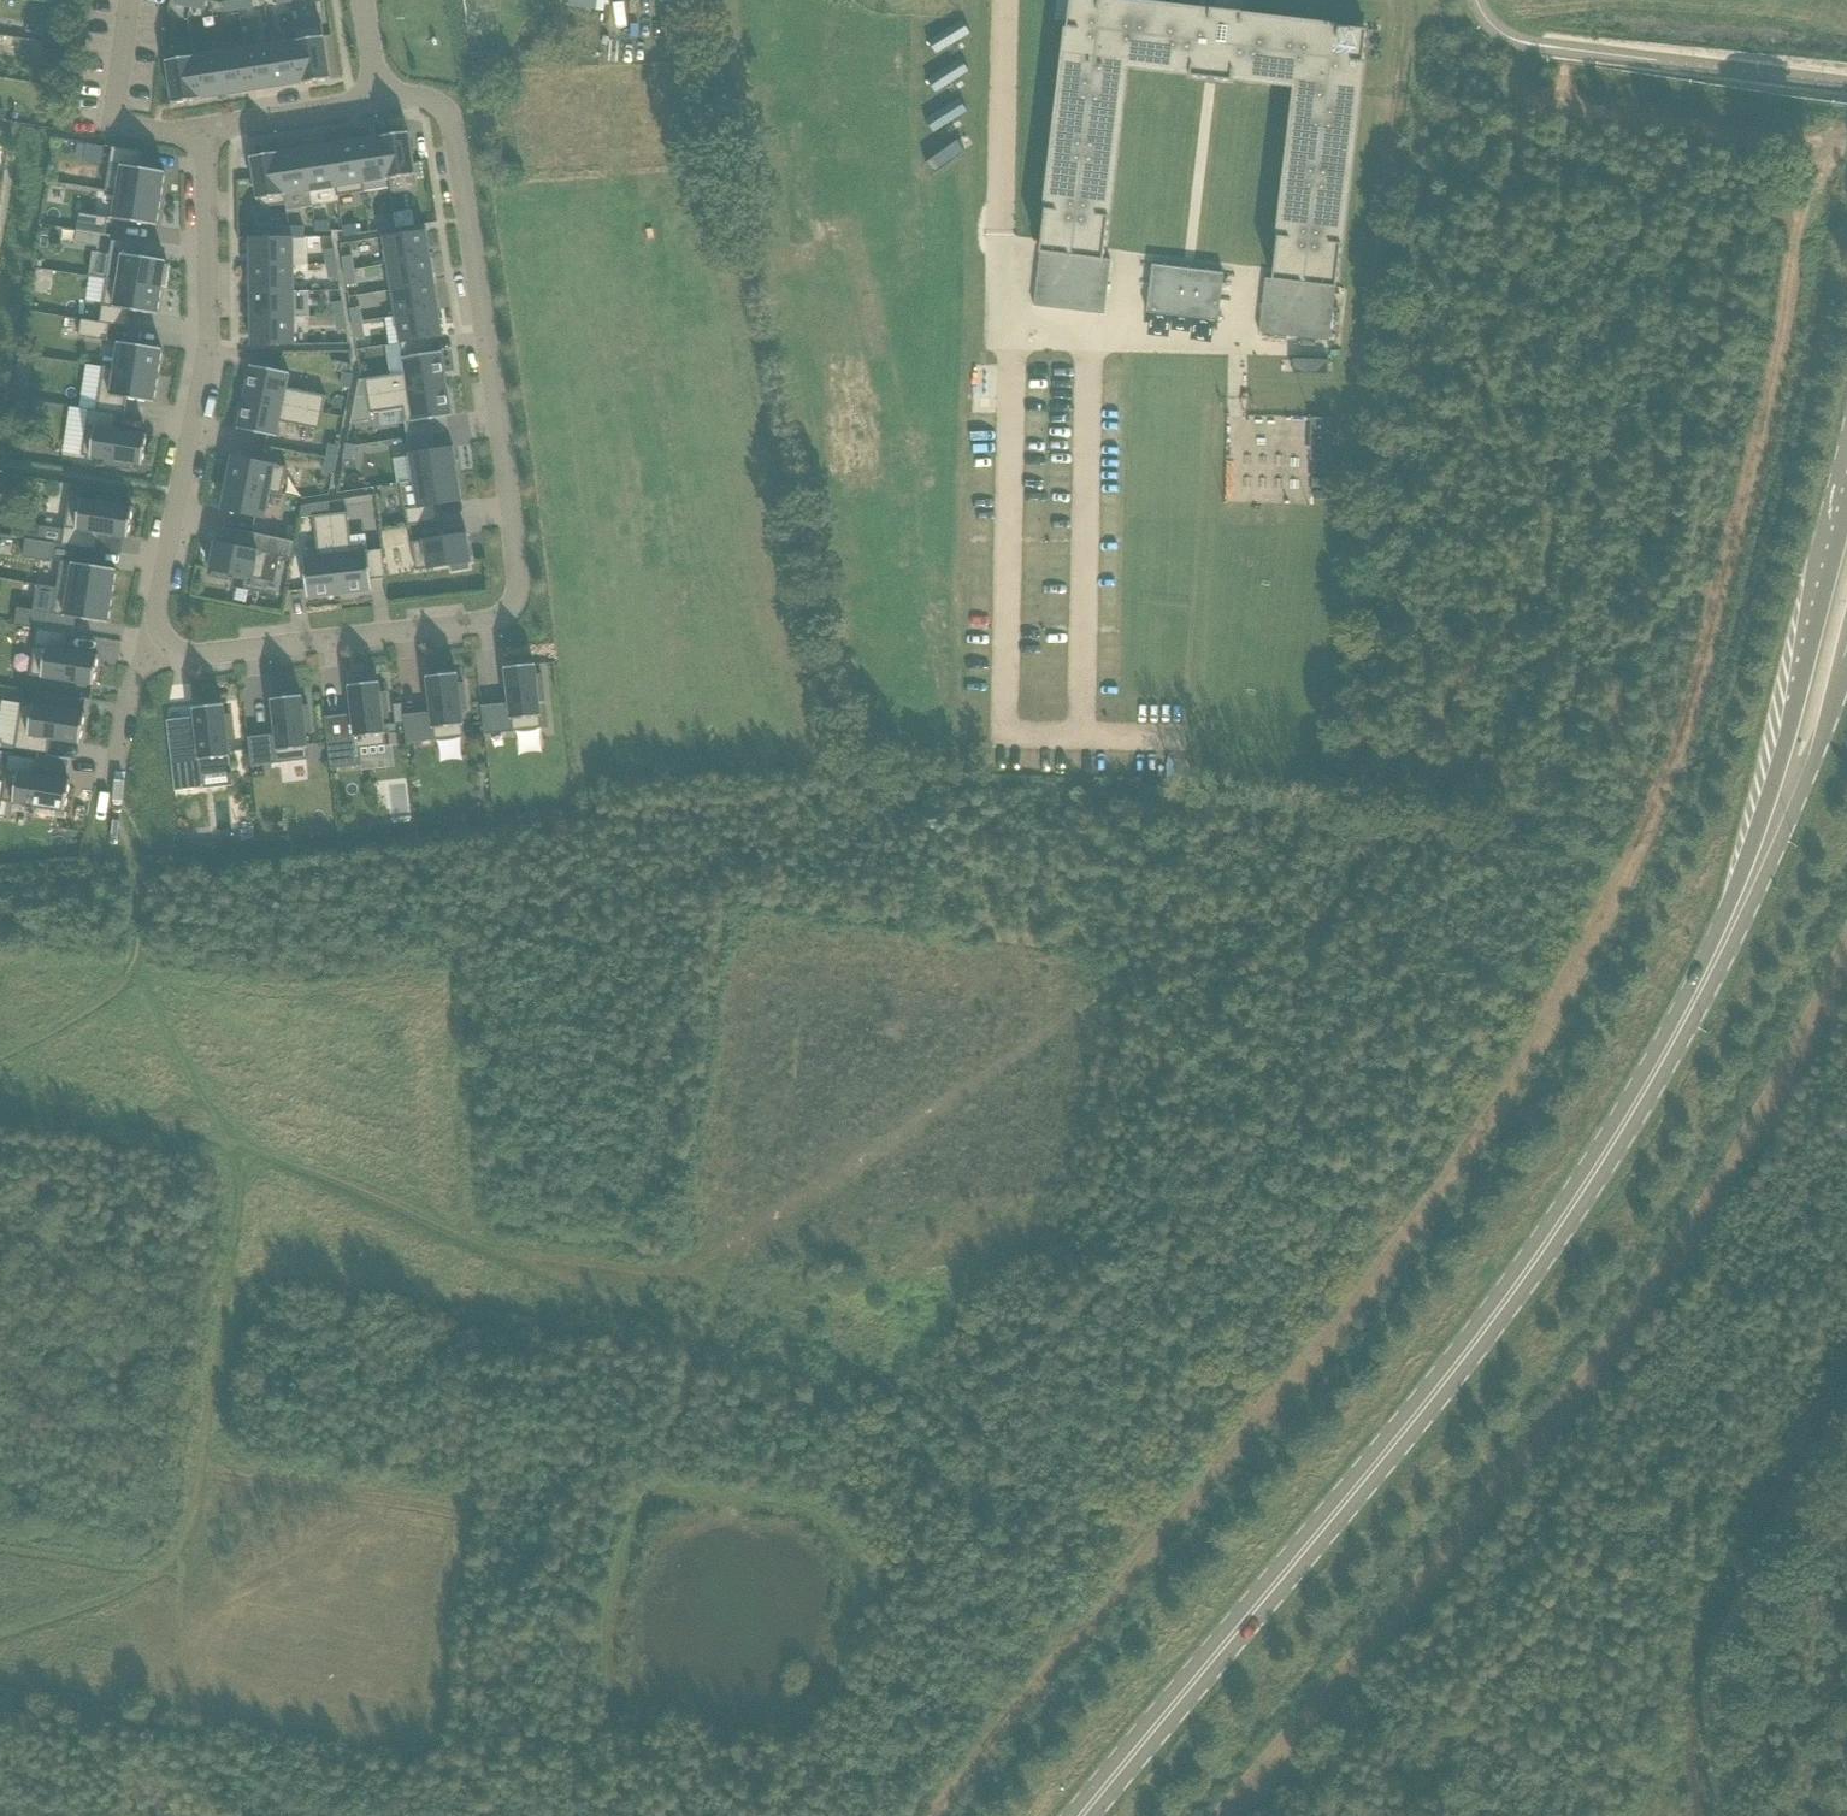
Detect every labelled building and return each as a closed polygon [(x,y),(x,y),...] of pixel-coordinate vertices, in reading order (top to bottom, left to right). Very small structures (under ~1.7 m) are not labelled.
[(205,0),(191,0),(190,7),(204,10),(206,0),(205,0)] [(237,0),(223,2),(225,12),(239,10),(237,0)] [(237,0),(239,10),(253,7),(252,0),(238,0),(237,0)] [(604,8),(605,0),(569,0),(568,3),(604,8)] [(1102,261),(1125,67),(1189,75),(1188,78),(1232,83),(1233,80),(1296,88),(1273,281),(1336,288),(1367,30),(1242,15),(1242,13),(1217,10),(1217,12),(1113,0),(1070,0),(1039,253),(1102,261)] [(294,29),(295,40),(302,84),(330,79),(322,24),(294,29)] [(302,84),(295,40),(271,44),(278,87),(302,84)] [(245,48),(252,91),(278,87),(271,44),(245,48)] [(219,52),(225,96),(252,91),(245,48),(219,52)] [(225,96),(219,52),(192,56),(199,100),(225,96)] [(166,60),(173,104),(199,100),(192,56),(166,60)] [(808,63),(807,71),(824,71),(824,63),(808,63)] [(945,106),(945,120),(954,120),(954,106),(945,106)] [(945,120),(945,135),(954,135),(954,120),(945,120)] [(389,179),(415,175),(408,131),(382,136),(389,179)] [(363,183),(389,179),(382,136),(356,140),(363,183)] [(363,183),(356,140),(328,144),(335,188),(336,196),(365,192),(363,183)] [(78,141),(76,155),(85,156),(87,142),(84,142),(78,141)] [(335,188),(328,144),(304,148),(311,192),(335,188)] [(110,163),(105,191),(117,193),(161,199),(165,171),(138,167),(141,151),(112,146),(110,163)] [(286,196),(311,192),(304,148),(279,152),(286,196)] [(944,149),(944,164),(954,164),(954,149),(944,149)] [(259,208),(287,204),(286,196),(279,152),(251,157),(259,208)] [(944,164),(944,178),(954,178),(954,164),(944,164)] [(944,192),(944,207),(954,207),(954,192),(944,192)] [(161,199),(117,193),(113,218),(157,225),(161,199)] [(654,196),(639,198),(640,207),(655,206),(654,196)] [(639,198),(625,199),(626,209),(640,207),(639,198)] [(600,202),(585,204),(587,213),(601,212),(600,202)] [(585,204),(571,205),(572,215),(587,213),(585,204)] [(548,208),(533,210),(535,219),(549,218),(548,208)] [(533,210),(519,211),(520,221),(535,219),(533,210)] [(412,211),(394,214),(394,218),(396,228),(414,225),(412,211)] [(108,218),(80,213),(77,230),(101,233),(106,234),(108,218)] [(394,218),(380,221),(381,230),(396,228),(394,218)] [(330,221),(315,222),(315,231),(330,231),(330,221)] [(357,224),(342,226),(344,236),(358,234),(357,224)] [(290,228),(290,237),(293,237),(304,237),(304,227),(290,228)] [(282,237),(290,237),(290,228),(275,228),(275,238),(282,237)] [(952,229),(952,243),(961,243),(961,229),(952,229)] [(77,230),(75,243),(99,247),(101,233),(77,230)] [(430,257),(426,230),(383,237),(387,263),(430,257)] [(275,238),(250,238),(250,265),(293,264),(293,237),(290,237),(282,237),(275,238)] [(113,240),(107,278),(118,279),(161,286),(162,284),(167,285),(170,265),(165,264),(165,260),(132,255),(134,244),(113,240)] [(327,264),(336,263),(334,248),(325,250),(327,264)] [(343,257),(345,271),(354,269),(352,255),(343,257)] [(640,256),(628,258),(630,273),(642,271),(640,256)] [(387,263),(391,290),(434,283),(430,257),(387,263)] [(336,263),(327,264),(329,278),(339,277),(336,263)] [(250,265),(251,292),(294,291),(293,264),(250,265)] [(1152,265),(1146,312),(1218,321),(1224,274),(1152,265)] [(354,269),(345,271),(347,285),(357,284),(354,269)] [(642,271),(630,273),(632,287),(644,285),(642,271)] [(107,278),(99,322),(110,324),(110,325),(128,327),(131,310),(157,314),(161,286),(118,279),(107,278)] [(391,290),(396,316),(439,310),(434,283),(391,290)] [(251,292),(251,318),(294,318),(294,291),(251,292)] [(951,292),(951,306),(961,306),(961,292),(951,292)] [(333,302),(335,316),(344,315),(342,301),(333,302)] [(951,306),(951,321),(961,321),(961,306),(951,306)] [(362,321),(360,307),(351,308),(353,323),(362,321)] [(439,310),(396,316),(400,343),(428,338),(443,336),(439,310)] [(344,315),(335,316),(337,331),(347,329),(344,315)] [(251,318),(251,345),(295,344),(294,318),(251,318)] [(110,324),(99,322),(81,319),(79,336),(107,340),(110,325),(110,324)] [(362,321),(353,323),(355,337),(365,335),(362,321)] [(650,323),(638,325),(640,339),(652,337),(650,323)] [(943,335),(943,349),(953,349),(953,335),(943,335)] [(652,337),(640,339),(643,354),(655,352),(652,337)] [(428,339),(428,338),(400,343),(404,372),(364,379),(367,396),(446,383),(441,351),(431,353),(430,353),(428,339)] [(114,367),(158,374),(162,349),(118,342),(114,367)] [(943,349),(943,364),(953,364),(953,349),(943,349)] [(19,356),(17,368),(29,370),(31,358),(19,356)] [(244,397),(323,412),(326,395),(286,388),(289,372),(250,365),(244,397)] [(158,374),(114,367),(103,366),(96,410),(118,414),(125,415),(127,398),(154,402),(158,374)] [(353,374),(343,372),(341,386),(350,388),(353,374)] [(943,378),(943,393),(953,393),(953,378),(943,378)] [(446,384),(367,396),(370,413),(403,408),(405,423),(451,416),(446,384)] [(943,393),(943,407),(953,407),(953,393),(943,393)] [(238,429),(276,437),(279,422),(319,429),(323,412),(244,397),(238,429)] [(17,401),(15,414),(23,415),(28,410),(29,403),(17,401)] [(118,414),(96,410),(89,409),(81,456),(105,460),(104,465),(131,470),(132,464),(143,465),(147,435),(115,430),(118,414)] [(356,445),(346,443),(344,458),(353,459),(356,445)] [(326,458),(336,460),(339,446),(329,444),(326,458)] [(453,447),(409,454),(414,481),(458,474),(453,447)] [(281,495),(287,467),(232,456),(227,484),(270,493),(281,495)] [(336,460),(326,458),(324,472),(333,474),(336,460)] [(946,461),(946,476),(955,476),(956,461),(946,461)] [(414,481),(418,508),(406,509),(409,526),(438,522),(435,505),(462,501),(458,474),(414,481)] [(946,476),(945,490),(955,490),(955,476),(946,476)] [(222,510),(265,518),(270,493),(227,484),(222,510)] [(69,498),(62,544),(96,549),(99,533),(128,537),(133,508),(122,506),(123,499),(96,495),(95,502),(69,498)] [(302,505),(300,517),(313,516),(331,514),(330,510),(329,502),(302,505)] [(944,505),(944,519),(954,520),(954,505),(944,505)] [(347,508),(330,510),(331,514),(339,590),(372,586),(371,576),(385,574),(382,545),(367,547),(366,539),(351,541),(347,508)] [(318,556),(303,558),(307,593),(339,590),(331,514),(313,516),(317,545),(318,556)] [(944,519),(943,534),(953,534),(954,520),(944,519)] [(14,522),(11,536),(26,539),(42,541),(44,527),(14,522)] [(288,525),(285,539),(295,541),(298,527),(288,525)] [(401,528),(380,531),(383,547),(404,544),(401,528)] [(215,542),(210,570),(213,571),(212,576),(228,580),(229,574),(264,581),(270,553),(292,557),(295,541),(285,539),(248,532),(245,548),(215,542)] [(417,573),(452,568),(453,573),(469,571),(468,565),(472,565),(467,536),(412,545),(417,573)] [(26,539),(23,557),(52,561),(54,543),(42,541),(26,539)] [(943,548),(942,563),(952,563),(952,549),(943,548)] [(112,596),(116,569),(61,560),(57,587),(112,596)] [(942,563),(942,577),(951,578),(952,563),(942,563)] [(57,587),(53,614),(108,623),(112,596),(57,587)] [(17,608),(15,625),(33,628),(37,628),(44,629),(46,613),(17,608)] [(26,674),(90,684),(94,654),(64,649),(67,633),(44,629),(37,628),(33,628),(26,674)] [(845,641),(829,641),(829,649),(845,649),(845,641)] [(543,729),(539,701),(545,700),(542,674),(536,675),(535,663),(505,667),(509,703),(481,706),(485,735),(543,729)] [(465,737),(461,710),(467,709),(464,683),(458,684),(457,672),(427,676),(431,712),(403,715),(407,744),(465,737)] [(352,713),(324,717),(330,768),(361,764),(359,749),(386,745),(383,719),(389,718),(386,692),(380,693),(379,681),(349,685),(352,713)] [(309,760),(306,732),(312,732),(309,706),(303,706),(302,695),(271,698),(275,735),(248,738),(251,767),(309,760)] [(80,743),(85,713),(21,703),(14,749),(48,755),(50,738),(80,743)] [(197,737),(169,740),(175,790),(205,787),(203,772),(231,769),(228,741),(234,741),(231,715),(225,715),(224,704),(193,707),(197,737)] [(66,811),(70,780),(35,775),(38,759),(9,754),(2,801),(28,805),(27,811),(53,815),(54,809),(66,811)]
